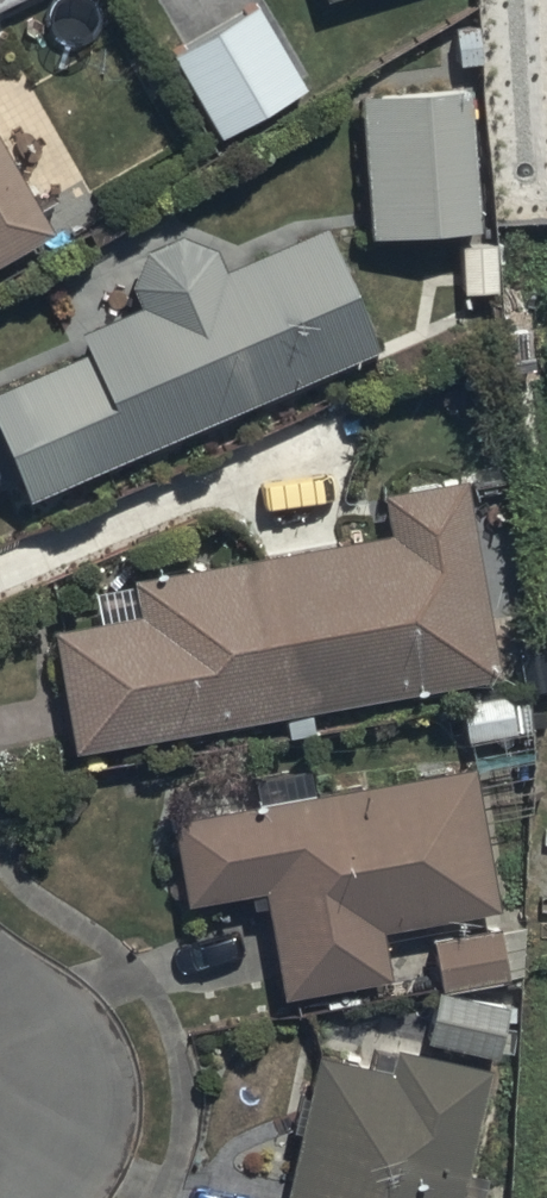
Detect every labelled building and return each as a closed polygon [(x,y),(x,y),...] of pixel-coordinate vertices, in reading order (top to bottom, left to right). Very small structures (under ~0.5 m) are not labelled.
[(164,46),(215,130),(302,77),(255,0),(238,0),(164,46)] [(461,75),(353,84),(364,226),(472,218),(461,75)] [(68,234),(0,116),(0,272),(68,234)] [(35,504),(384,349),(326,220),(0,364),(0,424),(35,504)] [(41,578),(66,759),(507,684),(476,503),(41,578)] [(457,696),(468,755),(469,762),(527,751),(516,686),(457,696)] [(491,765),(178,827),(217,1024),(530,962),(491,765)] [(504,996),(430,982),(420,1036),(493,1050),(504,996)] [(292,1197),(473,1197),(498,1077),(325,1041),(292,1197)]
